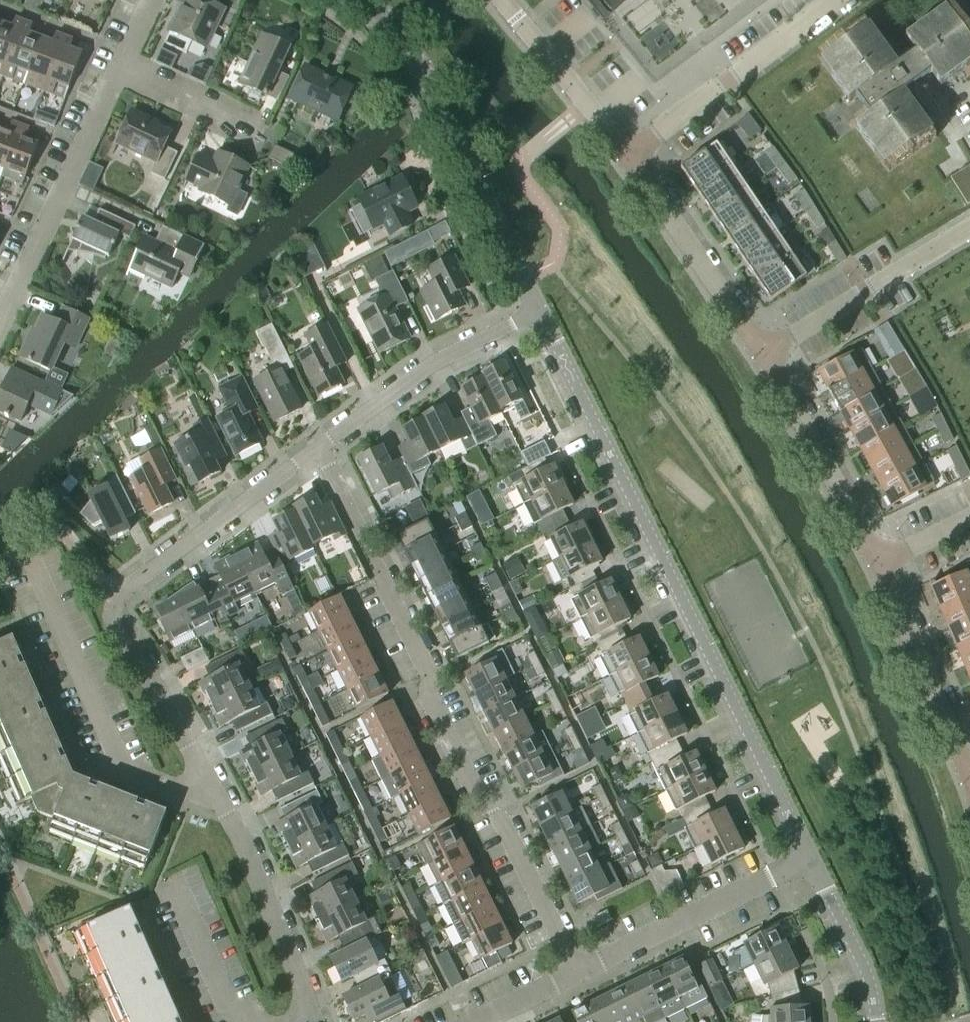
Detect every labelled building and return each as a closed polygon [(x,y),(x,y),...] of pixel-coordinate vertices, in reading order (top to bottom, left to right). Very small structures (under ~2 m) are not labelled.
[(24,8),(38,13),(43,0),(27,0),(24,8)] [(222,7),(206,0),(191,0),(181,21),(176,19),(171,31),(165,43),(187,54),(193,42),(208,49),(215,33),(210,31),(222,7)] [(603,21),(625,0),(586,0),(603,21)] [(821,62),(849,100),(856,95),(871,115),(855,126),(883,165),(932,130),(917,110),(907,96),(904,92),(931,73),(934,77),(940,85),(969,64),(969,45),(956,25),(944,9),(905,37),(916,51),(897,65),(881,44),(870,27),(821,62)] [(0,27),(0,75),(4,77),(25,21),(17,18),(13,27),(2,23),(0,27)] [(25,21),(4,77),(25,84),(42,38),(30,33),(34,24),(25,21)] [(42,38),(25,84),(45,92),(66,36),(57,33),(54,42),(42,38)] [(268,97),(291,47),(263,35),(240,84),(268,97)] [(66,36),(45,92),(66,100),(83,53),(71,49),(74,40),(66,36)] [(162,49),(156,61),(171,69),(172,68),(177,56),(162,49)] [(354,88),(334,79),(333,81),(325,78),(326,76),(306,67),(292,98),(339,120),(354,88)] [(59,118),(38,110),(34,119),(56,127),(59,118)] [(165,181),(178,153),(165,146),(171,133),(150,122),(151,120),(133,111),(117,143),(155,163),(150,174),(165,181)] [(753,136),(761,130),(748,114),(740,120),(753,136)] [(5,169),(6,169),(22,125),(14,122),(9,133),(0,129),(0,167),(5,169)] [(5,169),(2,176),(3,177),(16,182),(16,184),(23,186),(27,177),(39,144),(26,139),(31,128),(24,126),(22,125),(6,169),(5,169)] [(698,189),(709,182),(732,166),(733,167),(741,161),(725,138),(683,166),(698,189)] [(297,171),(303,158),(275,145),(269,158),(297,171)] [(777,168),(785,162),(773,147),(765,153),(777,168)] [(201,192),(230,206),(227,211),(238,216),(248,195),(238,190),(249,166),(220,152),(215,162),(199,155),(187,180),(203,188),(201,192)] [(785,162),(777,168),(789,184),(797,178),(785,162)] [(949,177),(965,205),(969,202),(969,164),(949,177)] [(713,211),(721,205),(747,188),(733,167),(732,166),(709,182),(698,189),(713,211)] [(407,212),(418,207),(403,178),(360,199),(375,228),(385,223),(391,235),(413,224),(407,212)] [(747,188),(721,205),(713,211),(728,233),(733,229),(762,210),(747,188)] [(806,211),(814,206),(804,189),(795,195),(806,211)] [(745,253),(776,232),(768,219),(776,214),(769,204),(762,210),(733,229),(728,233),(742,255),(745,253)] [(814,206),(806,211),(816,228),(825,223),(814,206)] [(131,240),(137,226),(101,210),(95,222),(84,217),(73,240),(68,251),(69,251),(70,251),(91,254),(95,255),(99,256),(102,257),(106,259),(108,256),(110,257),(115,246),(116,247),(117,244),(116,244),(120,234),(131,240)] [(758,276),(796,250),(788,238),(792,236),(785,226),(776,232),(745,253),(742,255),(757,277),(758,276)] [(192,274),(205,246),(168,228),(160,243),(146,236),(129,271),(145,279),(146,276),(169,286),(178,268),(192,274)] [(837,263),(846,258),(835,240),(827,246),(837,263)] [(309,261),(320,256),(314,244),(304,250),(309,261)] [(799,248),(796,250),(758,276),(757,277),(772,299),(814,271),(799,248)] [(457,292),(468,286),(454,257),(430,269),(438,283),(423,290),(430,305),(425,307),(432,322),(464,305),(457,292)] [(380,353),(411,337),(396,308),(409,301),(394,271),(376,280),(384,297),(358,310),(380,353)] [(78,344),(90,319),(66,308),(60,323),(43,315),(32,340),(29,339),(21,357),(53,371),(67,339),(78,344)] [(886,340),(895,335),(887,322),(878,328),(886,340)] [(272,369),(273,371),(255,380),(276,421),(301,409),(283,373),(294,368),(272,324),(257,331),(273,364),(272,369)] [(347,362),(328,324),(305,335),(313,350),(299,356),(319,396),(344,383),(336,367),(346,362),(347,362)] [(829,392),(872,369),(861,349),(818,372),(828,390),(829,392)] [(907,375),(916,370),(908,357),(899,363),(907,375)] [(505,364),(482,375),(484,378),(500,410),(501,410),(513,404),(521,420),(530,416),(505,364)] [(872,369),(829,392),(839,411),(882,388),(872,369)] [(916,370),(907,375),(914,387),(923,382),(916,370)] [(7,415),(6,416),(10,418),(10,417),(21,422),(29,405),(41,411),(53,416),(75,396),(53,386),(29,375),(23,389),(7,381),(0,396),(0,412),(7,415)] [(237,455),(262,443),(248,414),(258,409),(242,376),(219,388),(231,411),(218,418),(237,455)] [(484,378),(462,389),(475,416),(465,421),(467,424),(476,442),(477,446),(497,436),(489,420),(503,413),(501,410),(500,410),(484,378)] [(882,388),(839,411),(840,413),(841,413),(850,430),(893,407),(882,388)] [(928,412),(937,407),(930,394),(921,399),(928,412)] [(445,406),(423,417),(424,419),(440,450),(461,440),(466,451),(477,446),(476,442),(467,424),(465,421),(463,417),(453,423),(445,406)] [(893,407),(850,430),(860,449),(903,426),(893,407)] [(937,431),(947,426),(940,414),(931,418),(937,431)] [(412,448),(401,453),(404,459),(412,475),(423,469),(430,465),(426,457),(440,450),(424,419),(403,429),(412,448)] [(215,462),(226,456),(208,420),(194,426),(198,434),(175,445),(186,467),(190,465),(199,483),(221,472),(215,462)] [(152,445),(160,442),(151,424),(143,427),(152,445)] [(904,449),(905,450),(914,445),(903,426),(860,449),(870,468),(904,449)] [(947,426),(937,431),(944,444),(953,439),(947,426)] [(14,452),(28,438),(10,430),(3,446),(2,448),(13,453),(14,452)] [(528,466),(551,455),(545,441),(521,453),(528,466)] [(881,487),(915,468),(914,468),(923,463),(914,445),(905,450),(904,449),(870,468),(881,487)] [(359,456),(357,461),(360,467),(364,468),(377,495),(388,489),(393,498),(417,486),(412,475),(404,459),(394,464),(390,463),(383,447),(368,454),(365,453),(359,456)] [(164,485),(175,479),(160,450),(141,459),(147,470),(131,477),(150,514),(173,503),(164,485)] [(539,461),(508,477),(514,490),(517,489),(524,504),(531,500),(531,501),(564,485),(554,465),(543,471),(539,461)] [(915,468),(881,487),(892,506),(934,483),(923,463),(914,468),(915,468)] [(969,476),(969,475),(964,463),(955,467),(961,480),(969,476)] [(124,519),(136,513),(117,475),(107,486),(89,495),(92,503),(82,515),(95,526),(102,522),(111,540),(130,531),(124,519)] [(531,500),(524,504),(534,524),(537,522),(541,531),(567,519),(563,510),(573,504),(564,485),(531,501),(531,500)] [(57,509),(64,500),(52,490),(45,499),(57,509)] [(479,491),(466,497),(473,512),(474,512),(486,505),(479,491)] [(312,545),(313,545),(333,535),(335,540),(347,534),(334,507),(323,512),(315,497),(293,508),(295,511),(312,545)] [(295,511),(274,521),(282,537),(271,542),(277,555),(283,567),(295,562),(293,559),(315,548),(313,545),(312,545),(295,511)] [(455,517),(458,524),(469,519),(465,512),(455,517)] [(473,526),(469,519),(458,524),(462,532),(473,526)] [(567,519),(541,531),(546,541),(551,539),(560,558),(592,542),(582,523),(572,528),(567,519)] [(404,551),(436,535),(428,520),(397,535),(404,551)] [(436,535),(404,551),(412,566),(443,551),(436,535)] [(470,548),(473,555),(484,550),(480,542),(470,548)] [(560,558),(551,562),(561,582),(566,580),(570,589),(582,583),(595,576),(591,567),(602,562),(592,542),(560,558)] [(270,559),(264,556),(258,543),(247,548),(248,550),(237,556),(257,595),(261,593),(260,590),(276,583),(282,596),(294,590),(283,567),(277,555),(273,557),(270,559)] [(488,557),(484,550),(473,555),(477,562),(488,557)] [(419,581),(451,566),(443,551),(412,566),(419,581)] [(257,595),(237,556),(227,561),(226,559),(215,564),(221,578),(220,584),(217,585),(212,587),(212,586),(211,587),(214,594),(215,593),(225,613),(228,619),(240,613),(235,603),(251,595),(252,597),(257,595)] [(513,560),(502,565),(510,580),(521,574),(513,560)] [(451,566),(419,581),(427,597),(459,581),(451,566)] [(931,587),(940,608),(969,595),(969,571),(931,587)] [(485,578),(488,585),(499,580),(496,573),(485,578)] [(582,583),(570,589),(575,598),(571,600),(581,619),(620,599),(611,580),(600,585),(596,576),(595,576),(582,583)] [(503,587),(499,580),(488,585),(492,593),(503,587)] [(435,612),(466,596),(459,581),(427,597),(435,612)] [(215,593),(214,594),(205,599),(199,588),(198,589),(194,583),(176,595),(194,631),(214,620),(220,631),(231,625),(228,619),(225,613),(215,593)] [(170,642),(194,631),(176,595),(162,605),(162,606),(156,609),(162,620),(158,623),(164,633),(165,632),(170,642)] [(519,602),(518,603),(523,612),(533,607),(537,605),(533,595),(519,602)] [(969,618),(969,595),(940,608),(948,628),(969,618)] [(319,631),(350,616),(340,596),(309,611),(319,631)] [(466,596),(435,612),(442,627),(474,612),(466,596)] [(620,599),(581,619),(591,638),(594,637),(598,646),(610,640),(609,640),(624,633),(619,624),(630,619),(620,599)] [(500,609),(503,616),(514,610),(510,603),(500,609)] [(537,613),(533,607),(523,612),(528,623),(529,622),(534,620),(537,613)] [(518,618),(514,610),(503,616),(507,623),(518,618)] [(474,612),(442,627),(450,642),(481,627),(474,612)] [(350,616),(319,631),(329,650),(359,635),(350,616)] [(948,628),(957,648),(969,642),(969,618),(948,628)] [(481,627),(450,642),(457,658),(489,643),(481,627)] [(610,640),(598,646),(603,655),(600,657),(609,676),(649,657),(639,637),(628,642),(624,633),(609,640),(610,640)] [(283,649),(291,645),(285,634),(277,637),(283,649)] [(359,635),(329,650),(338,669),(369,654),(359,635)] [(26,656),(25,654),(21,656),(13,637),(0,643),(0,744),(12,773),(8,775),(11,782),(16,780),(24,799),(19,801),(20,803),(31,798),(38,813),(53,819),(49,830),(50,831),(52,826),(71,834),(69,838),(77,841),(79,837),(118,852),(116,857),(124,860),(126,855),(145,863),(143,867),(145,868),(167,812),(148,805),(149,801),(138,796),(137,800),(100,786),(102,782),(91,778),(89,782),(74,776),(67,760),(71,758),(67,749),(66,747),(62,749),(46,713),(50,712),(46,701),(42,703),(26,667),(30,665),(26,656)] [(969,665),(969,642),(957,648),(965,667),(969,665)] [(291,645),(283,649),(289,660),(296,656),(291,645)] [(187,671),(209,661),(203,648),(181,658),(187,671)] [(210,705),(251,684),(249,679),(247,680),(239,665),(247,661),(241,649),(205,667),(205,668),(210,666),(215,676),(199,683),(210,705)] [(515,674),(502,649),(477,662),(480,667),(465,675),(475,694),(505,679),(515,674)] [(526,655),(532,666),(539,662),(534,651),(526,655)] [(369,654),(338,669),(348,689),(378,674),(369,654)] [(649,657),(609,676),(619,696),(622,694),(626,704),(652,691),(648,682),(658,676),(649,657)] [(537,677),(545,673),(539,662),(532,666),(537,677)] [(302,687),(310,683),(304,672),(297,676),(302,687)] [(378,674),(348,689),(357,709),(388,694),(378,674)] [(517,685),(510,689),(505,679),(475,694),(484,713),(514,698),(515,698),(522,695),(517,685)] [(310,683),(302,687),(308,699),(315,695),(310,683)] [(251,684),(210,705),(220,726),(236,719),(241,728),(236,731),(236,732),(273,714),(267,702),(259,706),(252,690),(254,689),(251,684)] [(545,693),(550,704),(558,700),(553,689),(545,693)] [(652,691),(626,704),(631,713),(628,714),(638,734),(677,714),(667,695),(657,700),(652,691)] [(524,717),(515,698),(514,698),(484,713),(494,732),(524,717)] [(556,714),(564,711),(558,700),(550,704),(556,714)] [(371,737),(402,722),(392,701),(361,717),(371,737)] [(322,727),(329,723),(319,703),(312,707),(322,727)] [(578,716),(576,718),(586,739),(587,739),(599,733),(588,711),(578,716)] [(677,714),(638,734),(647,753),(650,752),(655,761),(680,748),(676,739),(687,734),(677,714)] [(503,750),(533,736),(524,717),(494,732),(503,750)] [(253,773),(292,754),(282,733),(288,730),(282,718),(245,737),(246,738),(251,735),(256,745),(240,753),(245,763),(247,762),(253,773)] [(402,722),(371,737),(381,756),(411,741),(402,722)] [(563,730),(569,741),(577,737),(571,726),(563,730)] [(333,730),(325,734),(335,754),(343,750),(333,730)] [(551,750),(542,731),(533,736),(503,750),(512,769),(551,750)] [(574,752),(582,748),(577,737),(569,741),(574,752)] [(411,741),(381,756),(371,761),(380,780),(421,760),(411,741)] [(680,748),(655,761),(659,770),(656,771),(666,791),(705,771),(696,752),(685,757),(680,748)] [(343,750),(335,754),(341,766),(345,774),(352,770),(349,762),(343,750)] [(540,787),(564,775),(551,750),(512,769),(522,789),(537,781),(540,787)] [(292,754),(253,773),(258,784),(256,785),(261,796),(277,788),(282,798),(277,800),(277,801),(314,783),(308,771),(300,775),(292,760),(295,759),(292,754)] [(421,760),(380,780),(390,799),(400,795),(430,780),(421,760)] [(352,770),(345,774),(349,782),(354,793),(362,789),(356,778),(352,770)] [(705,771),(666,791),(676,810),(679,809),(683,818),(709,805),(704,796),(715,791),(705,771)] [(430,780),(400,795),(409,814),(440,799),(430,780)] [(592,788),(597,799),(605,795),(600,784),(592,788)] [(362,789),(354,793),(360,804),(368,801),(362,789)] [(288,845),(327,826),(317,805),(323,802),(317,790),(280,809),(281,810),(286,807),(291,817),(275,825),(280,835),(282,834),(288,845)] [(541,827),(571,812),(561,793),(531,808),(541,827)] [(616,800),(619,805),(623,813),(634,807),(627,794),(616,800)] [(603,810),(611,806),(605,795),(597,799),(603,810)] [(440,799),(409,814),(419,834),(450,819),(440,799)] [(709,805),(683,818),(688,827),(685,829),(695,849),(702,845),(701,845),(734,829),(724,809),(713,815),(709,805)] [(550,846),(591,826),(582,807),(571,812),(541,827),(550,846)] [(373,832),(381,828),(375,817),(368,821),(373,832)] [(619,822),(611,826),(616,837),(624,833),(619,822)] [(327,826),(288,845),(293,856),(291,857),(296,868),(312,860),(317,870),(312,872),(312,873),(349,855),(343,843),(337,846),(327,826)] [(433,862),(463,846),(453,826),(423,842),(433,861),(433,862)] [(590,850),(600,845),(591,826),(550,846),(559,865),(589,850),(590,850)] [(381,828),(373,832),(379,843),(387,839),(381,828)] [(734,829),(701,845),(702,845),(711,864),(743,848),(734,829)] [(624,833),(616,837),(621,848),(626,856),(634,852),(629,844),(624,833)] [(442,881),(473,866),(463,846),(433,862),(433,861),(427,864),(437,883),(442,881)] [(569,884),(599,869),(599,868),(590,850),(589,850),(559,865),(569,884)] [(400,867),(395,856),(387,859),(393,871),(400,867)] [(653,856),(648,858),(653,867),(661,862),(659,858),(653,856)] [(643,871),(637,860),(629,864),(635,875),(643,871)] [(318,919),(358,900),(355,895),(353,896),(345,880),(358,874),(352,862),(311,883),(311,884),(316,881),(321,891),(305,899),(311,910),(313,909),(318,919)] [(609,863),(599,868),(599,869),(569,884),(578,903),(594,895),(597,900),(622,888),(609,863)] [(663,894),(673,890),(683,885),(675,870),(664,871),(661,865),(651,870),(663,894)] [(482,885),(473,866),(442,881),(437,883),(434,885),(443,905),(452,900),(482,885)] [(406,899),(414,895),(408,884),(401,887),(406,899)] [(482,885),(452,900),(443,905),(453,924),(462,920),(461,920),(492,905),(482,885)] [(414,895),(406,899),(412,910),(420,906),(414,895)] [(358,900),(318,919),(323,930),(321,931),(327,942),(342,934),(349,947),(344,950),(344,951),(345,951),(366,940),(381,933),(373,917),(365,921),(358,906),(360,905),(358,900)] [(461,920),(462,920),(453,924),(462,944),(471,940),(471,939),(501,924),(492,905),(461,920)] [(130,908),(76,931),(76,932),(70,934),(109,1021),(185,1021),(183,1017),(179,1019),(164,984),(168,982),(163,970),(158,972),(143,937),(147,935),(142,924),(138,926),(130,908)] [(598,925),(611,919),(607,910),(594,916),(598,925)] [(425,937),(433,934),(428,922),(420,926),(425,937)] [(471,939),(471,940),(481,959),(482,958),(488,969),(501,963),(496,951),(511,944),(501,924),(471,939)] [(744,947),(732,953),(741,971),(753,965),(787,948),(777,927),(743,943),(744,947)] [(433,934),(425,937),(431,949),(439,945),(433,934)] [(373,939),(367,942),(366,940),(345,951),(344,951),(330,958),(335,969),(334,969),(334,973),(336,977),(339,979),(340,978),(342,981),(357,974),(361,975),(366,985),(366,986),(386,976),(391,974),(384,959),(386,957),(380,946),(373,939)] [(787,948),(753,965),(764,986),(767,984),(769,991),(770,996),(790,991),(798,989),(793,971),(798,969),(787,948)] [(446,951),(435,957),(445,977),(456,971),(446,951)] [(706,998),(693,972),(690,974),(682,958),(663,968),(675,991),(679,999),(684,1009),(706,998)] [(709,986),(721,981),(710,959),(699,965),(709,986)] [(679,999),(675,991),(663,968),(645,977),(652,991),(666,1018),(684,1009),(679,999)] [(366,985),(342,997),(347,1007),(346,1008),(346,1011),(348,1015),(351,1018),(352,1017),(354,1020),(369,1012),(373,1013),(377,1021),(381,1021),(405,1010),(398,996),(396,997),(395,994),(396,991),(391,980),(388,979),(386,976),(366,986),(366,985)] [(645,977),(627,986),(629,991),(642,1017),(645,1021),(658,1021),(666,1018),(652,991),(645,977)] [(709,988),(720,1011),(734,1004),(722,982),(709,988)] [(629,991),(627,986),(616,991),(608,995),(622,1021),(645,1021),(642,1017),(629,991)] [(761,1021),(809,1021),(808,1006),(803,1006),(798,991),(798,989),(790,991),(770,996),(773,1008),(770,1008),(770,1016),(762,1016),(761,1021)] [(608,995),(590,1004),(599,1021),(622,1021),(608,995)] [(590,1004),(571,1013),(576,1021),(599,1021),(590,1004)]
